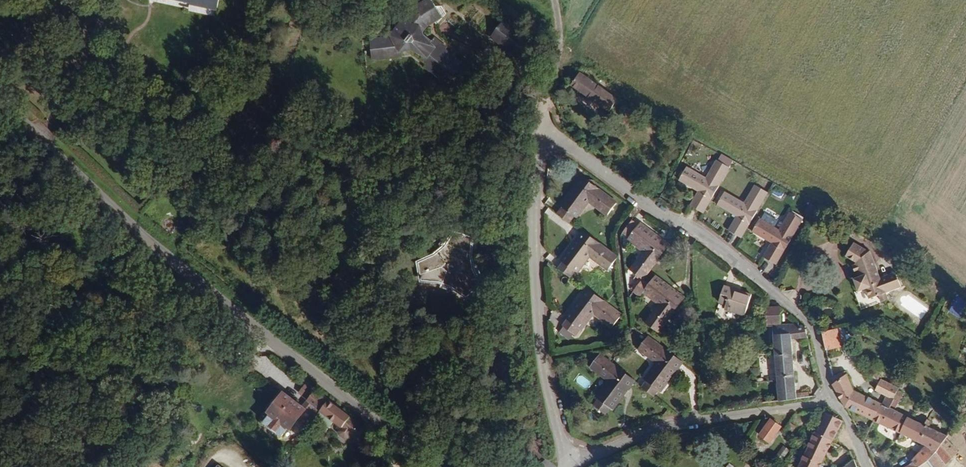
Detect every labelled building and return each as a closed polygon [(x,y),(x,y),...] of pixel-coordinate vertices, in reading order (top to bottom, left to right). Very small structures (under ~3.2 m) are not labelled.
[(443,16),(437,5),(433,0),(427,0),(412,9),(392,35),(383,36),(384,50),(403,49),(413,48),(423,53),(424,58),(428,62),(426,65),(448,82),(458,70),(462,73),(468,65),(446,48),(447,46),(435,36),(432,39),(423,31),(428,24),(443,16)] [(447,13),(442,5),(437,5),(443,16),(447,13)] [(531,39),(505,18),(492,35),(521,58),(531,45),(531,39)] [(404,56),(403,49),(384,50),(383,36),(370,37),(373,60),(404,56)] [(619,98),(581,71),(573,82),(572,83),(610,111),(619,98)] [(421,99),(422,82),(410,82),(409,98),(421,99)] [(730,167),(733,161),(723,155),(719,161),(730,167)] [(703,213),(730,167),(719,161),(716,160),(706,178),(686,167),(678,180),(698,192),(690,206),(703,213)] [(618,202),(582,176),(562,204),(564,205),(577,214),(578,216),(590,200),(609,214),(618,202)] [(741,239),(768,193),(755,185),(744,203),(725,192),(716,205),(736,217),(728,231),(741,239)] [(571,221),(577,214),(564,205),(558,212),(571,221)] [(777,264),(804,219),(790,211),(780,229),(775,227),(762,220),(760,219),(753,232),(772,243),(764,257),(777,264)] [(775,227),(780,221),(766,213),(762,220),(775,227)] [(633,237),(642,224),(634,219),(624,232),(633,237)] [(649,271),(670,243),(643,223),(642,224),(633,237),(631,239),(647,251),(633,270),(644,278),(649,271)] [(500,242),(503,228),(489,226),(487,239),(500,242)] [(475,268),(473,252),(475,238),(455,230),(449,242),(442,250),(420,262),(423,280),(441,281),(451,286),(468,298),(484,284),(475,268)] [(619,257),(584,231),(563,258),(564,259),(577,269),(579,270),(591,254),(610,268),(619,257)] [(888,291),(904,286),(898,271),(883,277),(872,250),(871,251),(856,243),(846,255),(857,262),(855,264),(858,272),(860,277),(856,278),(861,291),(868,288),(872,298),(881,294),(884,301),(891,299),(888,291)] [(577,269),(564,259),(559,266),(572,276),(577,269)] [(648,290),(657,278),(649,271),(644,278),(640,285),(648,290)] [(686,296),(659,276),(657,278),(648,290),(647,292),(663,304),(649,323),(660,331),(686,296)] [(747,314),(754,294),(726,285),(721,302),(728,304),(726,308),(747,314)] [(623,314),(588,288),(568,316),(569,317),(582,326),(584,328),(596,312),(615,326),(623,314)] [(965,315),(965,300),(960,296),(952,310),(965,318),(965,315)] [(783,321),(783,313),(787,309),(781,305),(768,306),(769,323),(783,321)] [(582,326),(569,317),(564,324),(577,333),(582,326)] [(810,337),(808,326),(802,327),(801,323),(784,324),(775,325),(781,401),(799,398),(799,392),(794,338),(810,337)] [(843,347),(839,328),(824,332),(829,351),(843,347)] [(664,389),(684,362),(649,336),(640,347),(659,361),(647,377),(649,378),(662,388),(664,389)] [(615,407),(636,380),(601,354),(592,365),(611,380),(599,395),(600,396),(613,406),(615,407)] [(876,420),(884,404),(857,391),(848,370),(835,376),(836,382),(835,384),(847,406),(876,421),(876,420)] [(902,388),(887,380),(882,371),(874,377),(880,384),(877,390),(889,396),(896,399),(902,388)] [(662,388),(649,378),(643,386),(656,396),(662,388)] [(313,422),(329,401),(316,391),(303,407),(283,392),(269,411),(271,413),(264,422),(282,436),(289,427),(291,428),(301,416),(305,419),(302,423),(308,428),(313,422)] [(608,414),(613,406),(600,396),(594,405),(596,405),(604,412),(608,414)] [(892,406),(896,399),(889,396),(884,404),(892,408),(892,406)] [(367,430),(329,401),(313,422),(326,432),(334,422),(341,427),(352,436),(359,441),(367,430)] [(950,436),(950,435),(892,406),(892,408),(884,404),(876,420),(903,432),(929,446),(915,460),(916,461),(910,465),(906,466),(920,466),(932,459),(939,451),(949,438),(950,436)] [(604,412),(596,405),(592,412),(600,418),(604,412)] [(836,440),(845,422),(844,419),(827,411),(817,431),(836,440)] [(771,441),(783,425),(773,419),(762,435),(771,441)] [(792,436),(798,425),(792,421),(785,431),(792,436)] [(352,436),(341,427),(338,431),(338,435),(346,440),(349,439),(352,436)] [(836,440),(817,431),(800,466),(823,466),(822,466),(836,440)] [(948,463),(960,450),(949,438),(939,451),(948,463)] [(784,462),(792,449),(785,445),(777,457),(784,462)] [(939,451),(932,459),(938,466),(951,466),(948,463),(939,451)] [(856,459),(846,466),(860,466),(856,459)]
